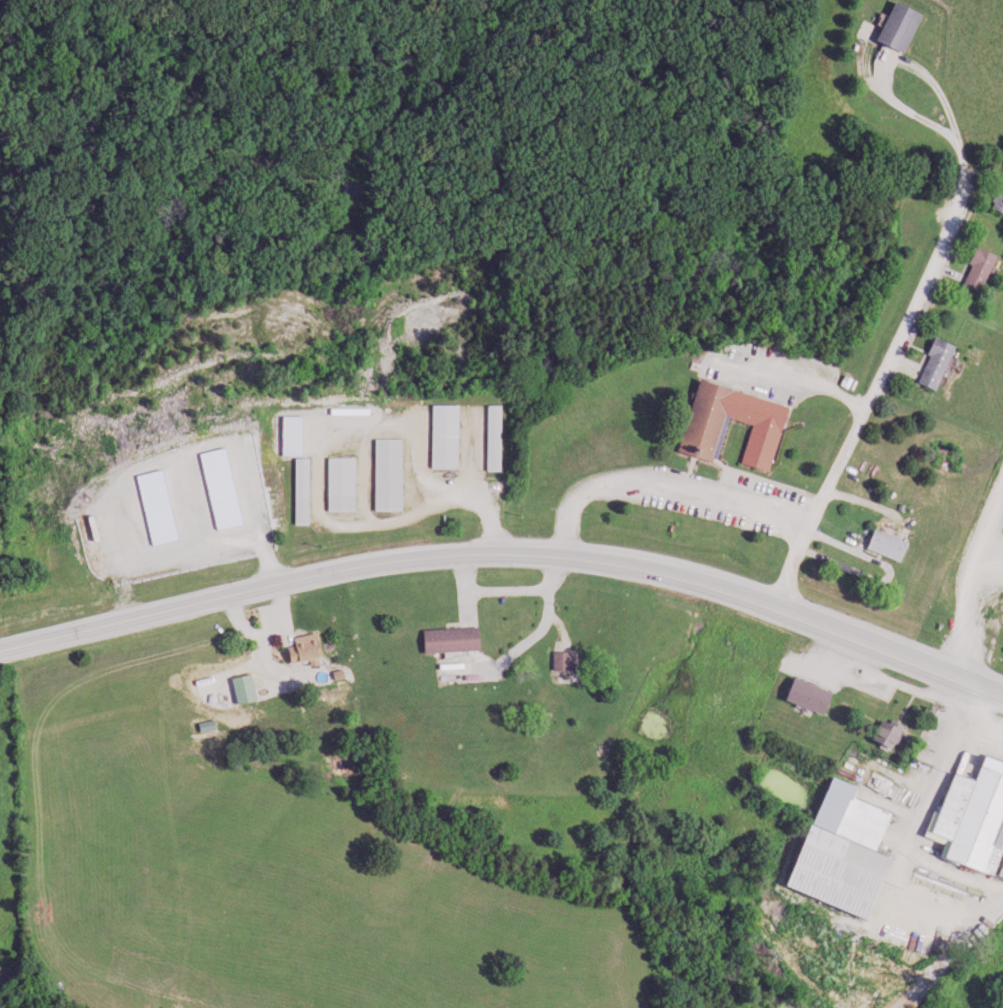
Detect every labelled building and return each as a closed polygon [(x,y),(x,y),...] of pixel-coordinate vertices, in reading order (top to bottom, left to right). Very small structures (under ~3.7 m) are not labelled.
[(903,55),(917,14),(887,4),(873,45),(903,55)] [(1002,217),(1002,188),(998,185),(987,210),(1002,217)] [(979,293),(988,254),(968,249),(959,289),(979,293)] [(949,347),(930,339),(912,384),(931,392),(949,347)] [(690,383),(677,450),(768,471),(787,405),(690,383)] [(428,406),(428,470),(457,469),(456,406),(428,406)] [(484,406),(484,472),(498,472),(498,406),(484,406)] [(372,440),(372,511),(399,511),(399,440),(372,440)] [(307,525),(307,459),(291,459),(291,525),(307,525)] [(325,512),(353,512),(353,459),(325,459),(325,512)] [(903,544),(869,529),(861,548),(894,563),(903,544)] [(473,628),(417,629),(418,652),(473,651),(473,628)] [(289,637),(291,650),(281,652),(283,664),(313,660),(309,634),(289,637)] [(567,652),(550,652),(550,671),(567,671),(567,652)] [(249,673),(226,679),(232,704),(255,699),(249,673)] [(786,677),(779,700),(823,715),(831,692),(786,677)] [(899,728),(878,716),(864,739),(886,752),(899,728)] [(197,731),(211,729),(209,721),(196,723),(197,731)] [(978,756),(969,781),(945,773),(923,838),(939,844),(935,855),(1002,878),(1002,765),(978,756)] [(863,785),(890,800),(898,786),(871,771),(863,785)] [(857,918),(874,874),(883,878),(890,859),(873,853),(889,812),(850,797),(854,787),(822,775),(778,888),(857,918)]
